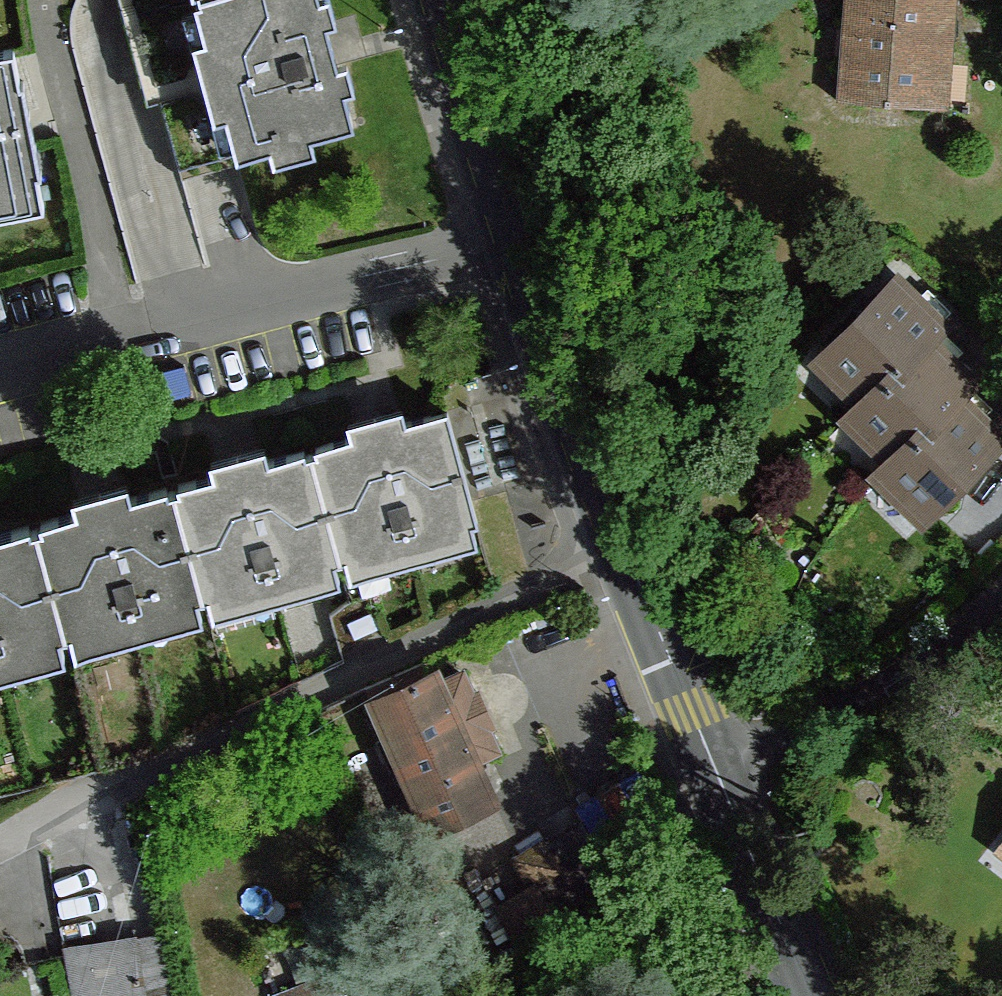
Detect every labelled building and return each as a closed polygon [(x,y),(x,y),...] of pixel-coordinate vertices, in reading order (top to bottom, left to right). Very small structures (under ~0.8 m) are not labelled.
[(213,60),(224,102),(238,154),(354,124),(320,0),(196,0),(213,60)] [(827,104),(947,114),(957,0),(835,0),(827,104)] [(45,206),(33,145),(14,50),(0,53),(0,214),(45,206)] [(901,271),(812,362),(852,408),(897,370),(910,384),(941,347),(953,333),(901,271)] [(852,408),(837,421),(846,434),(880,468),(921,430),(938,444),(977,399),(983,389),(941,347),(910,384),(897,370),(852,408)] [(977,399),(938,444),(921,430),(880,468),(846,434),(834,445),(925,536),(1001,459),(1001,425),(977,399)] [(449,412),(311,450),(341,560),(347,558),(352,577),(409,562),(478,544),(474,524),(479,522),(449,412)] [(311,450),(174,487),(204,596),(210,595),(215,615),(276,598),(340,581),(335,562),(341,560),(311,450)] [(35,525),(66,634),(72,633),(77,652),(137,636),(203,618),(197,599),(204,596),(174,487),(35,525)] [(0,534),(0,674),(65,656),(61,636),(66,634),(35,525),(0,534)] [(380,627),(374,612),(349,622),(356,638),(380,627)] [(430,659),(369,686),(431,825),(493,797),(476,757),(497,748),(464,673),(441,683),(430,659)] [(584,821),(520,861),(566,935),(629,898),(584,821)] [(69,953),(76,995),(185,995),(174,937),(69,953)] [(332,974),(282,995),(283,995),(343,995),(332,974)]
